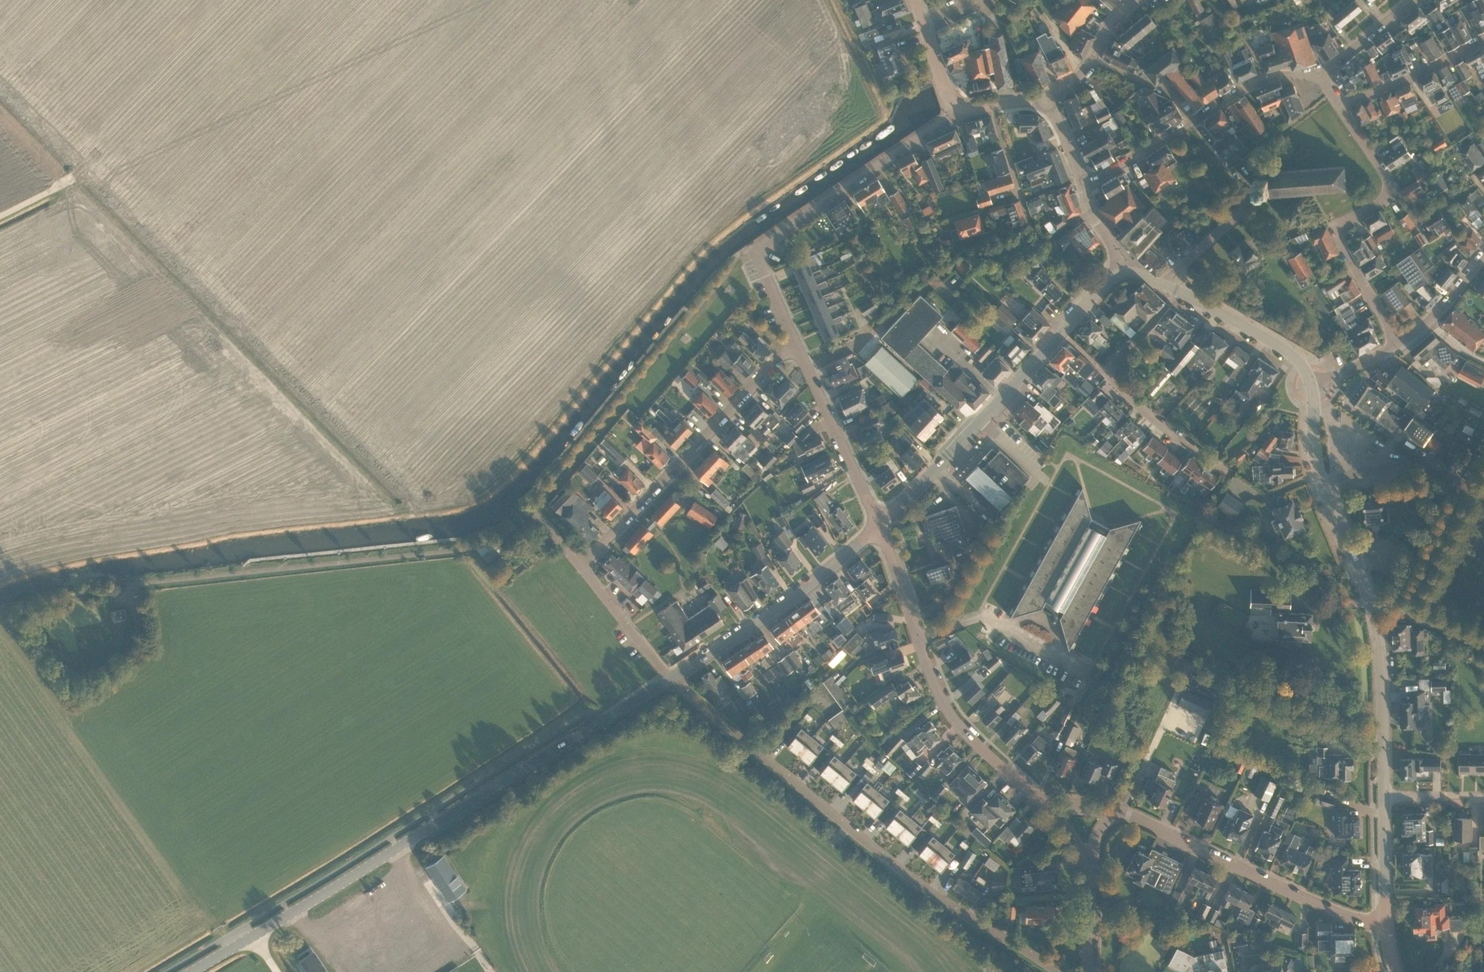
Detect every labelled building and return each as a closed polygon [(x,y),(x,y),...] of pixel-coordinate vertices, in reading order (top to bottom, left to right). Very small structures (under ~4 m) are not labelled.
[(909,10),(904,0),(888,0),(878,4),(882,14),(891,10),(894,17),(909,10)] [(1079,27),(1097,5),(1091,0),(1064,0),(1052,14),(1061,23),(1059,24),(1071,36),(1076,31),(1079,27)] [(1226,32),(1213,12),(1208,15),(1201,0),(1190,0),(1196,14),(1200,20),(1212,40),(1226,32)] [(1352,17),(1363,8),(1356,0),(1354,0),(1347,6),(1342,0),(1339,0),(1337,2),(1343,10),(1345,8),(1352,17)] [(1433,10),(1441,21),(1449,15),(1445,9),(1442,11),(1441,9),(1455,0),(1435,0),(1438,6),(1433,10)] [(1483,30),(1483,17),(1482,12),(1483,11),(1483,1),(1483,0),(1473,0),(1468,3),(1472,10),(1467,13),(1479,33),(1483,30)] [(863,26),(874,21),(866,3),(855,7),(863,26)] [(1441,21),(1433,10),(1426,15),(1419,6),(1401,19),(1412,33),(1426,21),(1430,27),(1431,26),(1431,28),(1441,21)] [(1342,25),(1352,17),(1345,8),(1343,10),(1337,15),(1331,7),(1327,11),(1333,18),(1335,17),(1342,25)] [(1147,12),(1137,20),(1146,31),(1148,30),(1153,25),(1158,31),(1162,28),(1157,22),(1155,23),(1147,12)] [(1461,43),(1472,37),(1461,17),(1455,20),(1452,15),(1446,18),(1449,24),(1450,23),(1461,43)] [(1449,50),(1459,44),(1450,26),(1446,18),(1440,22),(1445,29),(1439,32),(1449,50)] [(896,21),(876,28),(876,27),(865,31),(867,37),(868,39),(878,34),(882,32),(885,38),(901,32),(897,21),(896,19),(895,19),(896,21)] [(1153,36),(1148,30),(1146,31),(1137,20),(1128,28),(1137,39),(1138,38),(1144,33),(1149,39),(1153,36)] [(1090,24),(1085,21),(1081,27),(1087,30),(1090,24)] [(1264,58),(1268,71),(1292,64),(1293,69),(1316,62),(1304,25),(1302,25),(1301,23),(1272,32),(1277,45),(1279,44),(1280,46),(1279,47),(1280,51),(1278,52),(1279,53),(1277,54),(1268,57),(1268,58),(1266,58),(1266,57),(1264,58)] [(1311,35),(1316,33),(1317,33),(1314,24),(1308,27),(1311,35)] [(1095,36),(1079,27),(1076,31),(1068,45),(1073,49),(1072,51),(1083,59),(1095,36)] [(1137,39),(1128,28),(1118,36),(1127,47),(1135,40),(1140,47),(1143,44),(1138,38),(1137,39)] [(994,44),(988,46),(994,71),(997,87),(1013,84),(1001,30),(992,32),(994,44)] [(1382,53),(1391,47),(1397,42),(1388,30),(1374,41),(1382,53)] [(1401,30),(1395,35),(1401,43),(1407,40),(1401,30)] [(1056,77),(1073,69),(1065,52),(1063,53),(1059,44),(1057,45),(1051,34),(1048,36),(1045,31),(1036,36),(1048,60),(1056,77)] [(1318,39),(1316,33),(1311,35),(1313,42),(1324,60),(1339,51),(1332,39),(1332,37),(1329,32),(1318,39)] [(1432,36),(1421,42),(1431,60),(1442,53),(1432,36)] [(950,72),(967,64),(964,52),(970,51),(969,49),(973,47),(969,38),(941,51),(950,72)] [(882,45),(881,44),(876,46),(882,60),(875,63),(881,77),(887,75),(905,68),(897,47),(896,48),(893,40),(882,45)] [(1101,57),(1114,63),(1120,51),(1119,50),(1123,44),(1115,40),(1111,47),(1107,44),(1101,57)] [(1217,48),(1212,41),(1207,43),(1212,51),(1217,48)] [(1389,51),(1394,60),(1393,60),(1391,61),(1386,64),(1391,75),(1393,79),(1410,70),(1410,69),(1404,56),(1403,54),(1408,51),(1404,42),(1393,47),(1389,51)] [(1262,59),(1264,58),(1266,57),(1266,58),(1268,58),(1268,57),(1277,54),(1273,43),(1258,48),(1262,59)] [(1476,48),(1483,64),(1483,44),(1476,48)] [(1374,58),(1379,54),(1373,45),(1367,49),(1372,57),(1371,58),(1372,61),(1373,61),(1374,62),(1376,61),(1374,58)] [(988,72),(994,71),(988,46),(970,51),(964,52),(967,64),(969,76),(966,76),(967,79),(968,82),(965,82),(967,96),(992,90),(988,72)] [(1205,104),(1177,67),(1185,60),(1174,47),(1145,70),(1157,84),(1164,77),(1193,113),(1205,104)] [(1238,81),(1258,72),(1253,62),(1255,61),(1252,55),(1251,56),(1246,47),(1239,50),(1243,59),(1234,63),(1228,51),(1222,54),(1230,70),(1231,72),(1234,71),(1238,81)] [(1043,65),(1048,63),(1047,60),(1041,48),(1019,58),(1028,80),(1030,79),(1034,87),(1050,80),(1043,65)] [(1479,69),(1478,70),(1482,77),(1483,76),(1483,64),(1476,48),(1465,54),(1472,67),(1476,64),(1479,69)] [(1139,60),(1120,51),(1114,63),(1125,69),(1128,63),(1136,67),(1139,60)] [(1372,61),(1360,67),(1362,69),(1358,72),(1349,59),(1332,73),(1346,93),(1356,86),(1354,83),(1366,75),(1372,86),(1383,81),(1374,62),(1373,61),(1372,61)] [(1465,59),(1463,60),(1456,64),(1464,79),(1473,74),(1465,59)] [(1446,89),(1448,88),(1454,100),(1463,95),(1457,83),(1454,84),(1452,81),(1458,78),(1454,72),(1452,74),(1447,65),(1438,70),(1446,84),(1444,85),(1446,89)] [(1227,75),(1223,69),(1206,80),(1198,70),(1190,76),(1199,86),(1196,88),(1206,102),(1221,92),(1221,93),(1236,84),(1229,73),(1227,75)] [(1418,79),(1426,95),(1427,96),(1432,93),(1438,103),(1449,97),(1434,71),(1418,79)] [(1270,108),(1281,104),(1289,122),(1305,110),(1294,85),(1285,89),(1280,79),(1255,90),(1265,110),(1264,110),(1266,115),(1272,112),(1270,108)] [(1464,94),(1470,90),(1463,79),(1457,82),(1464,94)] [(1403,107),(1418,101),(1415,94),(1411,83),(1396,90),(1400,100),(1403,107)] [(1154,91),(1148,88),(1142,86),(1137,90),(1140,95),(1141,94),(1154,112),(1146,117),(1155,133),(1183,117),(1173,100),(1154,91)] [(1387,115),(1391,113),(1402,109),(1396,94),(1392,96),(1391,92),(1381,96),(1383,100),(1381,101),(1387,115)] [(1068,113),(1081,108),(1076,95),(1063,100),(1068,113)] [(1245,95),(1235,102),(1244,115),(1256,134),(1267,127),(1245,95)] [(1111,115),(1108,108),(1101,98),(1095,101),(1095,102),(1090,104),(1095,114),(1098,121),(1111,115)] [(1379,115),(1382,113),(1380,108),(1376,109),(1371,100),(1362,104),(1362,103),(1351,109),(1360,125),(1371,120),(1371,119),(1379,115)] [(1244,115),(1235,102),(1225,108),(1234,121),(1244,115)] [(1081,108),(1068,113),(1074,127),(1087,122),(1085,116),(1088,115),(1084,107),(1081,108)] [(1219,128),(1230,120),(1221,108),(1210,116),(1210,115),(1197,125),(1212,144),(1225,134),(1219,128)] [(1410,116),(1406,109),(1401,112),(1405,118),(1410,116)] [(1114,114),(1120,123),(1126,119),(1121,110),(1114,114)] [(1038,113),(1020,114),(1021,131),(1033,131),(1037,141),(1052,135),(1046,118),(1038,113)] [(997,139),(991,116),(966,122),(969,133),(963,134),(969,152),(977,149),(974,136),(981,134),(982,135),(988,133),(990,141),(997,139)] [(1086,159),(1115,143),(1111,136),(1115,134),(1113,129),(1118,126),(1113,117),(1102,123),(1102,122),(1094,126),(1099,137),(1079,147),(1086,159)] [(955,129),(941,136),(948,152),(958,148),(959,152),(965,149),(955,129)] [(1400,139),(1395,131),(1387,137),(1392,144),(1400,139)] [(1247,148),(1239,138),(1235,132),(1215,147),(1227,163),(1247,148)] [(934,159),(948,152),(941,136),(926,142),(934,159)] [(1448,143),(1444,137),(1433,144),(1433,145),(1432,146),(1435,151),(1448,143)] [(1128,143),(1125,138),(1118,142),(1121,147),(1128,143)] [(1390,169),(1391,169),(1398,164),(1400,164),(1402,163),(1402,161),(1403,160),(1404,162),(1412,156),(1422,170),(1428,166),(1423,158),(1419,160),(1414,152),(1411,154),(1401,139),(1392,145),(1396,150),(1383,158),(1390,169)] [(1483,162),(1483,158),(1474,142),(1461,151),(1473,169),(1483,162)] [(1115,144),(1115,143),(1086,159),(1086,160),(1091,157),(1097,168),(1114,159),(1108,147),(1115,144)] [(1167,165),(1176,159),(1166,144),(1146,157),(1152,167),(1142,173),(1154,192),(1175,178),(1167,165)] [(997,175),(1009,171),(1002,147),(991,151),(992,152),(985,155),(988,164),(993,162),(997,175)] [(1044,156),(1054,182),(1068,177),(1057,148),(1043,154),(1044,156)] [(1186,160),(1194,156),(1191,151),(1183,155),(1186,160)] [(1425,156),(1422,151),(1416,155),(1420,160),(1425,156)] [(918,184),(928,178),(921,165),(919,166),(917,164),(918,163),(912,153),(897,162),(902,172),(903,172),(906,177),(912,173),(918,184)] [(1032,155),(1014,162),(1016,167),(1023,164),(1034,160),(1032,155)] [(935,191),(944,187),(931,156),(922,160),(935,191)] [(1054,182),(1044,156),(1034,160),(1023,164),(1031,186),(1041,182),(1043,186),(1054,182)] [(1312,190),(1346,187),(1345,165),(1269,171),(1269,175),(1256,176),(1256,183),(1257,190),(1270,189),(1270,194),(1312,190)] [(1420,181),(1428,176),(1424,170),(1415,176),(1418,179),(1400,190),(1406,199),(1424,188),(1420,181)] [(984,180),(989,194),(1014,186),(1010,172),(984,180)] [(1107,194),(1128,182),(1123,172),(1117,175),(1101,184),(1107,194)] [(1440,172),(1431,178),(1440,192),(1449,186),(1440,172)] [(890,199),(878,179),(853,194),(860,205),(875,196),(880,205),(890,199)] [(1046,209),(1054,206),(1076,197),(1073,191),(1075,191),(1072,182),(1064,185),(1035,197),(1026,200),(1030,213),(1037,210),(1035,206),(1043,202),(1046,209)] [(1157,225),(1165,217),(1153,205),(1145,213),(1141,210),(1146,206),(1127,184),(1105,199),(1107,201),(1098,207),(1108,219),(1113,226),(1119,232),(1115,236),(1136,256),(1161,229),(1157,225)] [(1478,188),(1473,192),(1477,197),(1482,194),(1478,188)] [(890,195),(891,197),(900,211),(908,206),(898,190),(890,195)] [(979,207),(992,203),(989,194),(976,198),(979,207)] [(1474,221),(1483,214),(1478,208),(1468,195),(1459,202),(1469,215),(1474,221)] [(1081,211),(1076,197),(1054,206),(1058,215),(1044,224),(1050,233),(1068,222),(1066,217),(1081,211)] [(847,222),(858,215),(854,208),(851,210),(844,200),(826,212),(836,227),(846,220),(847,222)] [(1011,226),(1026,221),(1019,200),(1004,205),(1004,203),(989,208),(992,217),(1007,212),(1011,226)] [(1213,201),(1207,205),(1211,211),(1218,207),(1213,201)] [(1378,241),(1391,233),(1395,231),(1389,222),(1388,223),(1380,210),(1364,219),(1373,233),(1378,241)] [(1430,229),(1423,232),(1429,242),(1440,235),(1439,233),(1450,226),(1446,220),(1440,210),(1424,220),(1430,229)] [(961,237),(983,230),(978,213),(955,220),(961,237)] [(1408,230),(1416,225),(1408,213),(1400,219),(1408,230)] [(917,224),(911,214),(903,218),(909,228),(917,224)] [(1082,254),(1099,240),(1084,220),(1073,229),(1068,230),(1055,240),(1062,250),(1073,241),(1082,254)] [(1201,239),(1194,230),(1186,221),(1171,233),(1175,239),(1170,244),(1173,247),(1172,248),(1179,257),(1201,239)] [(1009,255),(1032,243),(1024,227),(1013,233),(1014,237),(1003,243),(1009,255)] [(1326,259),(1339,252),(1326,227),(1323,229),(1322,227),(1309,233),(1314,243),(1318,241),(1326,259)] [(1470,254),(1482,241),(1473,229),(1463,237),(1465,240),(1461,243),(1470,254)] [(1421,245),(1427,242),(1420,231),(1414,235),(1421,245)] [(1308,238),(1305,232),(1296,236),(1299,242),(1308,238)] [(1374,246),(1377,244),(1370,234),(1360,241),(1359,241),(1350,247),(1360,264),(1370,258),(1375,255),(1372,250),(1375,247),(1374,246)] [(1269,251),(1276,245),(1268,236),(1261,242),(1269,251)] [(1256,262),(1256,259),(1255,258),(1259,254),(1252,247),(1253,246),(1246,238),(1229,252),(1243,269),(1249,263),(1250,264),(1254,264),(1256,262)] [(1452,249),(1457,245),(1454,241),(1449,245),(1452,249)] [(1161,264),(1166,259),(1149,244),(1137,258),(1155,274),(1163,265),(1161,264)] [(1431,284),(1435,279),(1442,270),(1434,263),(1422,246),(1410,254),(1410,253),(1398,262),(1416,287),(1421,292),(1415,299),(1420,303),(1421,302),(1429,309),(1443,294),(1431,284)] [(1053,257),(1046,248),(1036,255),(1043,265),(1044,264),(1045,266),(1049,263),(1048,261),(1053,257)] [(1460,270),(1468,260),(1454,249),(1447,259),(1460,270)] [(1302,287),(1309,283),(1306,277),(1314,272),(1301,251),(1298,253),(1297,250),(1291,253),(1292,256),(1289,258),(1299,274),(1295,276),(1302,287)] [(1382,266),(1386,264),(1380,254),(1361,266),(1368,278),(1383,268),(1382,266)] [(794,268),(799,280),(813,274),(812,272),(809,265),(817,261),(815,256),(807,260),(808,262),(794,268)] [(1036,257),(1025,266),(1029,272),(1041,264),(1036,257)] [(860,274),(868,271),(864,263),(856,266),(860,274)] [(1446,265),(1442,270),(1435,279),(1446,288),(1457,274),(1446,265)] [(1053,301),(1062,291),(1049,280),(1051,277),(1041,267),(1033,276),(1044,285),(1040,289),(1053,301)] [(813,274),(799,280),(804,292),(818,285),(817,283),(814,276),(823,272),(821,268),(812,272),(813,274)] [(1335,308),(1338,313),(1340,311),(1350,304),(1348,300),(1361,292),(1352,278),(1347,281),(1343,274),(1322,287),(1326,293),(1329,291),(1330,292),(1340,286),(1343,291),(1341,293),(1346,301),(1335,308)] [(826,279),(817,283),(818,285),(804,292),(809,303),(824,297),(823,295),(819,288),(828,284),(826,279)] [(1129,325),(1127,323),(1137,312),(1146,320),(1154,311),(1164,301),(1144,282),(1134,291),(1109,317),(1124,331),(1129,325)] [(1382,292),(1391,306),(1395,311),(1409,302),(1396,282),(1382,292)] [(829,308),(828,306),(825,299),(833,295),(831,291),(823,295),(824,297),(809,303),(814,315),(829,308)] [(965,399),(974,407),(989,391),(980,382),(978,384),(953,362),(947,369),(918,342),(943,315),(920,294),(881,336),(958,407),(965,399)] [(874,299),(860,308),(864,314),(878,305),(874,299)] [(1002,302),(994,309),(996,311),(1006,321),(1018,333),(1020,331),(1015,326),(1020,321),(1016,317),(1017,317),(1002,302)] [(814,315),(819,326),(834,320),(833,318),(830,311),(838,307),(836,303),(828,306),(829,308),(814,315)] [(1340,311),(1338,313),(1336,315),(1345,330),(1351,326),(1358,337),(1351,341),(1359,354),(1378,342),(1371,330),(1374,327),(1369,319),(1359,326),(1356,320),(1350,324),(1347,322),(1343,317),(1354,310),(1350,304),(1340,311)] [(1020,321),(1015,326),(1023,333),(1033,343),(1050,324),(1032,307),(1021,320),(1020,321)] [(1158,321),(1153,327),(1162,334),(1166,329),(1174,335),(1170,340),(1180,348),(1192,332),(1190,330),(1194,325),(1186,319),(1175,310),(1175,311),(1169,307),(1158,321)] [(1483,338),(1483,328),(1461,310),(1459,312),(1455,309),(1443,324),(1450,329),(1448,331),(1474,351),(1483,338)] [(1006,321),(996,311),(988,320),(998,330),(1006,321)] [(1103,312),(1098,318),(1107,326),(1112,321),(1103,312)] [(834,320),(819,326),(825,338),(839,332),(834,322),(843,318),(841,314),(833,318),(834,320)] [(1106,339),(1099,333),(1098,332),(1102,328),(1090,318),(1077,332),(1089,343),(1090,341),(1102,352),(1109,344),(1105,341),(1106,339)] [(981,360),(992,349),(987,344),(986,345),(982,341),(960,321),(951,330),(978,354),(976,356),(981,360)] [(717,335),(721,338),(725,336),(726,332),(723,328),(718,330),(717,335)] [(1214,357),(1226,343),(1212,330),(1198,346),(1190,339),(1166,366),(1175,374),(1186,361),(1191,365),(1197,358),(1196,357),(1198,355),(1210,366),(1217,359),(1214,357)] [(1448,364),(1458,353),(1440,338),(1439,339),(1432,331),(1411,350),(1423,364),(1435,353),(1448,364)] [(746,345),(750,340),(742,332),(738,337),(746,345)] [(1013,365),(1029,347),(1016,334),(1007,344),(1004,342),(997,350),(1013,365)] [(761,360),(771,349),(763,342),(764,340),(759,335),(748,347),(761,360)] [(735,348),(738,344),(732,338),(728,342),(735,348)] [(1085,377),(1095,366),(1069,343),(1065,347),(1062,347),(1050,361),(1060,369),(1060,368),(1064,372),(1062,375),(1075,387),(1084,377),(1085,377)] [(1165,343),(1158,352),(1170,360),(1176,352),(1165,343)] [(1238,362),(1233,370),(1229,375),(1238,381),(1247,369),(1242,364),(1249,354),(1236,344),(1228,355),(1238,362)] [(901,396),(905,392),(918,378),(882,345),(865,363),(901,396)] [(727,368),(731,363),(746,376),(756,366),(742,352),(736,358),(726,349),(720,356),(717,359),(727,368)] [(825,365),(829,374),(830,376),(829,378),(831,381),(833,382),(833,384),(844,379),(844,381),(857,375),(851,362),(849,363),(846,355),(825,365)] [(994,385),(995,385),(1009,368),(996,356),(981,372),(994,385)] [(1249,373),(1238,390),(1249,398),(1257,385),(1258,384),(1261,383),(1264,383),(1267,385),(1271,380),(1278,369),(1258,356),(1251,367),(1247,372),(1249,373)] [(1409,399),(1406,404),(1428,418),(1430,415),(1431,416),(1439,406),(1429,398),(1434,390),(1402,365),(1399,367),(1398,366),(1393,371),(1395,373),(1393,376),(1388,383),(1409,399)] [(1053,387),(1061,378),(1055,372),(1053,373),(1045,366),(1033,380),(1044,390),(1040,393),(1054,405),(1060,398),(1053,392),(1056,389),(1053,387)] [(1388,383),(1393,376),(1381,366),(1378,370),(1377,369),(1377,370),(1373,371),(1373,375),(1373,376),(1373,377),(1385,387),(1388,383)] [(694,369),(691,372),(695,375),(698,377),(699,376),(708,385),(711,381),(727,396),(738,385),(720,368),(710,378),(701,369),(697,372),(694,369)] [(1459,374),(1480,385),(1483,380),(1462,368),(1459,374)] [(694,375),(695,375),(691,372),(688,369),(681,377),(692,388),(700,380),(694,375)] [(1214,373),(1209,369),(1205,375),(1210,378),(1214,373)] [(1152,390),(1157,393),(1171,373),(1165,370),(1152,390)] [(872,381),(877,376),(872,372),(867,377),(872,381)] [(792,393),(797,388),(787,378),(776,389),(773,385),(766,393),(781,407),(793,394),(792,393)] [(1086,395),(1094,386),(1085,378),(1077,387),(1086,395)] [(1426,420),(1428,418),(1406,404),(1403,407),(1364,379),(1363,379),(1350,398),(1350,399),(1378,419),(1377,419),(1393,430),(1397,424),(1404,429),(1408,436),(1422,446),(1436,427),(1426,420)] [(1097,387),(1089,395),(1095,400),(1103,392),(1097,387)] [(863,391),(865,390),(863,388),(839,399),(846,414),(852,411),(853,413),(861,410),(860,408),(863,407),(869,404),(863,391)] [(708,415),(718,406),(702,390),(692,400),(708,415)] [(1095,400),(1089,395),(1082,403),(1093,414),(1098,409),(1099,408),(1106,415),(1116,404),(1109,397),(1109,398),(1104,394),(1103,392),(1095,400)] [(869,404),(863,407),(864,410),(886,400),(883,394),(870,400),(871,403),(869,404)] [(938,420),(943,414),(930,402),(924,396),(913,408),(911,406),(901,417),(909,423),(908,424),(923,438),(935,425),(936,426),(940,421),(938,420)] [(1266,403),(1256,397),(1246,413),(1256,419),(1266,403)] [(1036,434),(1047,423),(1053,428),(1060,420),(1048,409),(1043,415),(1040,412),(1042,411),(1035,405),(1033,406),(1026,400),(1014,413),(1021,420),(1020,421),(1027,427),(1036,434)] [(794,425),(808,411),(798,401),(785,416),(794,425)] [(765,423),(771,428),(779,420),(770,412),(768,413),(757,402),(750,409),(762,420),(765,423)] [(1107,426),(1111,430),(1116,424),(1126,414),(1123,411),(1116,404),(1106,415),(1112,420),(1107,426)] [(765,423),(762,420),(750,409),(743,416),(752,425),(748,429),(758,438),(762,443),(763,442),(766,445),(769,442),(766,439),(768,436),(766,434),(771,428),(765,423)] [(858,423),(862,432),(877,425),(877,426),(884,422),(879,413),(858,423)] [(1123,437),(1136,424),(1129,417),(1126,414),(1116,424),(1111,430),(1114,433),(1121,439),(1122,437),(1123,437)] [(684,438),(692,429),(681,419),(681,420),(677,416),(672,421),(670,419),(667,422),(673,428),(684,438)] [(1075,423),(1073,417),(1066,421),(1069,426),(1075,423)] [(1456,427),(1448,421),(1444,427),(1453,433),(1456,427)] [(657,436),(650,430),(642,422),(636,428),(648,440),(646,442),(648,444),(643,450),(660,466),(669,456),(653,440),(657,436)] [(1143,430),(1136,424),(1123,437),(1129,443),(1125,448),(1130,452),(1137,444),(1140,441),(1146,434),(1142,431),(1143,430)] [(650,430),(657,436),(661,440),(664,437),(675,447),(684,438),(673,428),(668,433),(666,430),(662,433),(655,425),(650,430)] [(735,425),(728,432),(740,443),(743,446),(749,451),(755,444),(735,425)] [(883,438),(877,426),(877,425),(862,432),(856,435),(862,448),(870,444),(871,446),(878,443),(877,441),(883,438)] [(912,468),(919,461),(923,458),(911,445),(910,446),(909,445),(914,440),(902,428),(897,433),(903,439),(899,444),(905,450),(900,455),(912,468)] [(798,454),(806,451),(808,454),(824,446),(819,434),(813,437),(812,434),(806,429),(793,443),(798,454)] [(1270,432),(1261,446),(1269,451),(1272,446),(1290,449),(1293,432),(1279,429),(1277,436),(1270,432)] [(1459,468),(1462,461),(1468,448),(1474,435),(1461,429),(1455,442),(1454,442),(1450,451),(1452,452),(1446,465),(1456,469),(1456,467),(1459,468)] [(789,446),(798,436),(792,430),(783,440),(789,446)] [(749,451),(743,446),(740,443),(728,432),(722,439),(733,450),(731,451),(740,460),(741,459),(749,451)] [(1477,434),(1470,450),(1480,455),(1483,447),(1483,437),(1477,434)] [(1099,440),(1094,436),(1090,440),(1095,444),(1099,440)] [(1145,457),(1147,459),(1160,441),(1152,436),(1142,448),(1148,453),(1145,457)] [(604,438),(598,444),(620,464),(625,458),(604,438)] [(1048,445),(1040,438),(1035,443),(1043,451),(1048,445)] [(1111,446),(1105,441),(1099,447),(1105,452),(1111,446)] [(1160,441),(1147,459),(1149,460),(1152,455),(1158,459),(1166,449),(1167,447),(1160,441)] [(1253,457),(1262,464),(1263,481),(1282,479),(1282,476),(1293,475),(1293,473),(1295,473),(1294,466),(1292,466),(1292,465),(1284,465),(1283,462),(1278,462),(1279,453),(1269,452),(1269,451),(1261,446),(1253,457)] [(1000,448),(991,457),(1021,485),(1030,476),(1000,448)] [(715,449),(704,460),(714,469),(720,463),(724,468),(729,463),(715,449)] [(1159,470),(1161,472),(1174,454),(1166,449),(1158,459),(1157,461),(1163,465),(1159,470)] [(767,468),(777,457),(771,452),(761,462),(767,468)] [(1121,452),(1117,456),(1122,461),(1126,456),(1121,452)] [(828,453),(801,465),(807,479),(816,475),(817,477),(824,474),(823,472),(834,467),(828,453)] [(1021,485),(991,457),(987,453),(965,477),(967,479),(962,484),(992,513),(998,507),(999,509),(1021,485)] [(1174,454),(1161,472),(1163,473),(1167,468),(1173,473),(1182,460),(1174,454)] [(1195,478),(1204,466),(1190,456),(1181,468),(1191,475),(1186,481),(1190,485),(1195,478)] [(899,468),(894,461),(891,457),(886,461),(890,466),(876,477),(884,488),(883,489),(887,490),(888,489),(900,480),(894,472),(899,468)] [(708,475),(714,469),(704,460),(694,471),(708,484),(713,480),(708,475)] [(742,468),(751,477),(756,482),(761,477),(755,471),(755,470),(747,462),(742,467),(742,468)] [(597,475),(586,464),(579,471),(590,482),(597,475)] [(1218,477),(1204,466),(1195,478),(1205,485),(1200,492),(1204,495),(1209,488),(1210,488),(1218,477)] [(634,493),(644,483),(627,467),(618,477),(634,493)] [(773,475),(768,469),(761,474),(765,480),(773,475)] [(803,491),(815,486),(812,480),(801,485),(803,491)] [(1190,486),(1185,482),(1180,489),(1185,492),(1190,486)] [(1091,516),(1082,485),(1081,487),(1010,615),(1041,606),(1044,608),(1043,609),(1053,615),(1051,619),(1054,621),(1057,615),(1060,617),(1069,648),(1139,520),(1141,517),(1109,526),(1107,525),(1108,523),(1103,521),(1103,523),(1091,516)] [(589,517),(584,513),(591,506),(578,494),(570,486),(557,499),(552,505),(560,513),(561,513),(562,515),(561,516),(576,531),(578,529),(589,540),(599,530),(587,519),(589,517)] [(728,504),(730,501),(715,487),(710,493),(725,507),(724,508),(728,512),(732,508),(728,504)] [(622,506),(609,493),(605,489),(593,501),(611,518),(622,506)] [(670,495),(661,505),(671,514),(680,504),(675,499),(681,493),(677,490),(672,496),(670,495)] [(836,508),(834,505),(834,504),(823,490),(814,497),(820,505),(819,505),(827,515),(826,515),(839,531),(842,528),(845,532),(854,524),(846,515),(848,513),(844,508),(842,510),(839,505),(836,508)] [(1233,496),(1225,491),(1216,504),(1216,505),(1223,510),(1232,516),(1242,502),(1233,496)] [(1388,491),(1371,492),(1371,493),(1372,501),(1361,502),(1362,522),(1388,519),(1387,500),(1389,500),(1388,491)] [(1303,518),(1298,508),(1296,509),(1292,500),(1287,503),(1284,496),(1279,494),(1277,499),(1280,506),(1272,509),(1276,518),(1271,520),(1276,530),(1280,528),(1284,537),(1304,528),(1300,519),(1303,518)] [(687,511),(699,519),(706,508),(695,500),(694,501),(688,498),(686,502),(691,505),(687,511)] [(661,524),(671,514),(661,505),(652,515),(653,516),(649,520),(653,525),(657,521),(661,524)] [(924,516),(934,543),(943,540),(945,547),(949,546),(952,554),(971,547),(956,505),(924,516)] [(706,508),(699,519),(710,526),(717,515),(716,514),(719,509),(715,507),(712,512),(706,508)] [(816,526),(824,520),(816,510),(808,516),(816,526)] [(644,523),(634,533),(644,542),(653,533),(649,529),(653,525),(649,520),(645,525),(644,523)] [(808,545),(816,555),(825,547),(823,546),(827,543),(812,524),(798,536),(806,547),(808,545)] [(793,542),(786,533),(783,530),(774,537),(783,549),(793,542)] [(721,531),(715,537),(725,549),(731,542),(721,531)] [(644,542),(634,533),(625,543),(626,544),(623,547),(628,552),(631,549),(634,552),(644,542)] [(957,567),(952,554),(949,546),(945,547),(943,540),(934,543),(938,557),(939,557),(941,565),(926,570),(930,582),(951,574),(950,569),(957,567)] [(760,542),(752,547),(758,558),(767,553),(760,542)] [(798,563),(801,561),(792,549),(778,559),(783,565),(784,564),(791,574),(801,567),(798,563)] [(616,577),(631,591),(644,576),(637,569),(635,571),(624,560),(619,555),(617,557),(613,554),(603,564),(609,570),(607,572),(607,575),(611,579),(614,579),(616,577)] [(865,600),(876,592),(865,578),(872,572),(862,559),(848,569),(858,582),(854,585),(865,600)] [(760,584),(766,593),(780,583),(767,565),(750,577),(757,587),(760,584)] [(752,600),(758,596),(746,577),(739,581),(727,589),(734,600),(736,598),(743,609),(753,602),(752,600)] [(850,592),(838,577),(825,587),(833,597),(830,599),(835,604),(844,597),(846,600),(856,613),(862,608),(852,595),(850,592)] [(650,594),(656,588),(645,578),(640,584),(637,587),(632,592),(637,596),(642,592),(647,597),(650,594)] [(709,586),(704,579),(696,584),(702,591),(709,586)] [(650,594),(647,597),(654,603),(662,594),(656,588),(650,594)] [(1249,613),(1262,614),(1262,610),(1277,611),(1276,637),(1285,638),(1284,646),(1295,646),(1295,638),(1310,639),(1311,612),(1289,611),(1290,607),(1290,595),(1290,590),(1250,588),(1249,613)] [(134,595),(138,614),(144,613),(140,593),(134,595)] [(711,602),(716,611),(725,605),(717,593),(709,599),(711,602)] [(801,606),(818,629),(822,626),(817,619),(815,621),(812,617),(820,611),(811,598),(801,606)] [(658,612),(664,621),(682,608),(676,599),(658,612)] [(724,622),(716,611),(711,602),(704,607),(717,627),(724,622)] [(801,606),(791,614),(800,626),(808,620),(811,624),(809,625),(814,632),(818,629),(801,606)] [(710,631),(717,627),(704,607),(697,612),(710,631)] [(114,610),(116,618),(124,617),(122,608),(114,610)] [(688,617),(682,608),(664,621),(670,630),(683,621),(688,617)] [(886,622),(887,613),(875,611),(875,613),(874,615),(874,616),(874,619),(874,620),(886,622)] [(697,612),(690,616),(703,636),(710,631),(697,612)] [(791,614),(781,621),(797,643),(801,640),(796,633),(794,635),(792,632),(800,626),(791,614)] [(703,636),(690,616),(688,617),(683,621),(690,631),(696,641),(703,636)] [(845,616),(837,623),(844,632),(845,631),(848,635),(855,629),(852,626),(853,625),(845,616)] [(690,631),(683,621),(670,630),(677,640),(690,631)] [(780,642),(786,637),(793,646),(797,643),(781,621),(771,629),(780,642)] [(1412,653),(1425,653),(1424,629),(1412,629),(1412,623),(1393,624),(1394,648),(1412,647),(1412,653)] [(891,646),(898,644),(896,638),(898,637),(895,629),(883,633),(881,627),(868,631),(875,651),(891,646)] [(690,631),(677,640),(683,649),(696,641),(690,631)] [(857,631),(843,645),(850,652),(852,650),(859,643),(864,638),(857,631)] [(841,632),(833,639),(838,645),(846,639),(841,632)] [(764,633),(754,641),(770,664),(774,661),(767,651),(773,647),(764,633)] [(969,666),(975,663),(971,656),(975,654),(963,641),(956,635),(948,640),(952,647),(957,655),(947,661),(955,673),(969,665),(969,666)] [(149,641),(143,638),(140,645),(148,649),(151,642),(149,641)] [(939,648),(945,644),(942,638),(935,642),(939,648)] [(743,647),(752,661),(760,655),(763,659),(761,660),(766,667),(770,664),(754,641),(743,647)] [(743,647),(733,654),(749,677),(753,674),(748,668),(746,670),(744,666),(752,661),(743,647)] [(829,648),(822,654),(825,658),(833,653),(829,648)] [(795,667),(802,662),(793,650),(786,655),(795,667)] [(902,651),(886,657),(885,652),(868,658),(873,672),(881,669),(884,679),(892,675),(893,670),(897,670),(897,668),(907,665),(902,651)] [(816,664),(823,659),(819,653),(812,658),(816,664)] [(744,680),(749,677),(733,654),(722,661),(732,675),(740,669),(742,672),(740,674),(744,680)] [(1001,661),(996,655),(986,664),(990,670),(1001,661)] [(793,668),(784,656),(777,661),(786,674),(793,668)] [(112,670),(107,663),(101,667),(107,674),(112,670)] [(769,681),(776,676),(770,667),(764,672),(769,681)] [(717,704),(733,693),(719,674),(715,677),(710,670),(702,676),(709,685),(705,688),(717,704)] [(986,676),(991,682),(998,676),(994,670),(986,676)] [(95,683),(90,675),(85,679),(89,686),(95,683)] [(823,681),(827,686),(835,680),(831,675),(823,681)] [(1446,679),(1432,679),(1432,690),(1446,689),(1446,679)] [(835,680),(827,686),(830,691),(839,685),(835,680)] [(868,698),(874,707),(897,690),(905,702),(920,692),(915,684),(913,686),(909,681),(907,680),(906,680),(902,684),(900,681),(894,686),(892,682),(882,688),(868,698)] [(749,696),(757,691),(750,681),(742,686),(748,696),(749,696)] [(972,703),(984,691),(975,681),(962,693),(972,703)] [(830,691),(834,696),(842,690),(839,685),(830,691)] [(997,696),(1004,689),(1000,685),(993,693),(997,696)] [(1184,687),(1177,702),(1206,715),(1213,701),(1184,687)] [(834,696),(838,702),(846,695),(842,690),(834,696)] [(1429,704),(1425,704),(1425,690),(1412,690),(1412,702),(1400,702),(1401,726),(1423,725),(1426,722),(1425,716),(1429,716),(1429,704)] [(846,695),(838,702),(841,707),(850,701),(846,695)] [(1060,702),(1052,695),(1042,707),(1049,714),(1060,702)] [(747,706),(740,697),(734,701),(741,711),(747,706)] [(779,698),(769,705),(772,710),(782,703),(779,698)] [(999,713),(1005,707),(999,701),(993,707),(981,718),(991,727),(1002,716),(999,713)] [(839,711),(845,719),(849,717),(843,708),(839,711)] [(1010,745),(1021,733),(1026,727),(1017,719),(1021,715),(1016,710),(1006,720),(1011,724),(1000,736),(1010,745)] [(842,722),(845,719),(839,711),(836,713),(842,722)] [(836,713),(832,716),(838,724),(842,722),(836,713)] [(835,727),(837,725),(838,724),(832,716),(828,719),(835,727)] [(906,741),(910,746),(934,728),(935,727),(930,719),(920,727),(919,725),(914,729),(917,732),(906,741)] [(1066,725),(1061,721),(1055,730),(1061,733),(1066,725)] [(1078,729),(1068,724),(1063,735),(1073,740),(1078,729)] [(1316,740),(1327,740),(1327,727),(1327,725),(1322,725),(1316,725),(1316,740)] [(787,745),(798,754),(813,736),(802,727),(787,745)] [(941,737),(934,728),(910,746),(917,755),(923,750),(920,747),(925,742),(929,747),(941,737)] [(896,747),(903,739),(899,734),(891,743),(884,751),(888,755),(896,747)] [(1041,751),(1048,742),(1038,734),(1035,738),(1031,742),(1021,754),(1031,763),(1041,751)] [(813,736),(798,754),(809,763),(824,745),(813,736)] [(1442,744),(1435,736),(1428,741),(1435,750),(1442,744)] [(1327,740),(1316,740),(1316,745),(1316,749),(1318,749),(1318,762),(1309,762),(1309,775),(1319,775),(1326,776),(1339,776),(1339,777),(1349,777),(1349,766),(1352,766),(1352,757),(1342,756),(1342,753),(1338,753),(1327,753),(1327,752),(1327,746),(1327,740)] [(1074,757),(1077,750),(1066,744),(1063,752),(1061,751),(1053,768),(1068,775),(1076,758),(1074,757)] [(951,768),(961,758),(948,745),(943,750),(942,749),(937,754),(943,760),(938,765),(946,773),(951,768)] [(1474,772),(1474,753),(1460,753),(1460,772),(1474,772)] [(1474,753),(1474,772),(1483,772),(1483,753),(1474,753)] [(835,754),(820,771),(831,780),(846,763),(835,754)] [(877,764),(883,768),(886,763),(881,758),(877,764)] [(1111,777),(1117,763),(1106,758),(1103,765),(1088,759),(1080,776),(1088,780),(1089,778),(1094,780),(1096,779),(1100,772),(1111,777)] [(1441,758),(1424,758),(1401,758),(1402,779),(1413,778),(1417,778),(1416,770),(1424,770),(1424,769),(1441,769),(1441,758)] [(916,760),(906,771),(912,776),(921,765),(916,760)] [(926,761),(917,772),(922,777),(932,766),(926,761)] [(1251,761),(1245,773),(1251,776),(1257,765),(1251,761)] [(842,790),(857,772),(846,763),(831,780),(842,790)] [(966,801),(985,780),(968,764),(949,785),(966,801)] [(1171,787),(1175,779),(1171,777),(1173,772),(1161,765),(1158,772),(1154,780),(1157,781),(1149,799),(1154,802),(1155,802),(1164,806),(1173,788),(1171,787)] [(1128,769),(1122,766),(1118,775),(1124,778),(1128,769)] [(868,768),(856,783),(861,788),(867,781),(868,781),(874,773),(868,768)] [(1262,775),(1253,793),(1268,800),(1277,782),(1262,775)] [(1287,783),(1289,778),(1283,775),(1279,784),(1284,786),(1286,782),(1287,783)] [(867,781),(853,798),(864,807),(879,790),(868,781),(867,781)] [(936,799),(948,787),(942,783),(931,795),(936,799)] [(875,816),(890,799),(879,790),(864,807),(875,816)] [(999,826),(1016,808),(997,791),(988,801),(983,796),(970,810),(988,827),(994,821),(999,826)] [(1283,798),(1275,793),(1266,813),(1274,817),(1283,798)] [(1315,801),(1332,806),(1335,798),(1318,793),(1315,801)] [(1216,802),(1218,797),(1211,794),(1209,798),(1204,796),(1197,810),(1199,811),(1196,819),(1197,819),(1196,822),(1202,825),(1204,822),(1211,826),(1221,804),(1216,802)] [(933,803),(929,808),(934,812),(932,814),(937,819),(943,811),(933,803)] [(1291,805),(1286,813),(1293,817),(1298,809),(1291,805)] [(900,807),(886,825),(897,834),(911,816),(900,807)] [(1248,825),(1253,814),(1239,807),(1234,818),(1229,816),(1222,832),(1241,841),(1249,825),(1248,825)] [(1347,835),(1359,835),(1358,816),(1347,816),(1347,808),(1334,808),(1335,835),(1347,835)] [(1426,842),(1433,842),(1433,829),(1426,829),(1426,812),(1403,813),(1403,833),(1414,833),(1414,839),(1426,838),(1426,842)] [(931,814),(928,818),(934,822),(937,819),(932,814),(931,814)] [(908,843),(923,826),(911,816),(897,834),(908,843)] [(1007,824),(1000,832),(997,835),(1006,843),(1010,839),(1016,844),(1021,838),(1022,839),(1034,826),(1024,817),(1012,830),(1011,829),(1011,828),(1007,824)] [(1455,838),(1471,838),(1472,817),(1455,817),(1455,838)] [(937,819),(934,822),(940,827),(942,823),(937,819)] [(1282,829),(1279,827),(1280,824),(1273,820),(1271,823),(1268,831),(1264,829),(1259,839),(1255,848),(1264,851),(1263,853),(1271,857),(1280,837),(1279,836),(1282,829)] [(966,837),(970,832),(962,824),(957,829),(966,837)] [(985,845),(991,839),(976,825),(971,831),(985,845)] [(1310,859),(1311,855),(1310,854),(1313,846),(1309,844),(1305,852),(1295,848),(1301,836),(1294,833),(1289,845),(1288,844),(1286,848),(1280,861),(1288,865),(1296,869),(1296,868),(1304,872),(1310,859)] [(930,861),(944,843),(933,834),(919,852),(930,861)] [(944,843),(930,861),(941,870),(955,852),(944,843)] [(1478,861),(1478,846),(1470,846),(1470,855),(1465,855),(1465,860),(1470,860),(1470,861),(1478,861)] [(1168,892),(1182,862),(1166,854),(1167,852),(1163,850),(1162,852),(1151,847),(1148,855),(1137,849),(1133,857),(1132,856),(1125,871),(1135,876),(1135,877),(1136,879),(1139,880),(1141,880),(1142,879),(1143,880),(1150,866),(1168,874),(1162,888),(1168,892)] [(976,853),(969,848),(959,863),(967,867),(976,853)] [(1425,854),(1424,852),(1404,853),(1405,877),(1432,876),(1431,853),(1425,854)] [(1347,892),(1359,892),(1359,869),(1347,869),(1347,854),(1329,854),(1329,866),(1335,866),(1335,892),(1347,892)] [(444,855),(427,866),(449,899),(466,888),(444,855)] [(994,870),(999,863),(989,856),(984,863),(994,870)] [(1053,879),(1058,879),(1057,869),(1034,871),(1033,865),(1020,867),(1021,881),(1031,880),(1031,882),(1035,881),(1036,888),(1054,886),(1053,879)] [(1193,881),(1199,884),(1205,872),(1194,866),(1185,886),(1190,888),(1193,881)] [(964,892),(970,883),(969,882),(963,878),(967,873),(962,870),(959,875),(953,885),(964,892)] [(1217,877),(1205,872),(1199,884),(1206,887),(1203,894),(1207,897),(1217,877)] [(1435,875),(1436,893),(1450,893),(1449,874),(1435,875)] [(969,882),(970,883),(964,892),(975,900),(985,885),(973,877),(969,882)] [(1006,888),(1005,879),(992,880),(992,889),(1006,888)] [(1229,898),(1236,901),(1242,889),(1230,883),(1221,903),(1226,905),(1229,898)] [(1002,896),(1002,889),(992,890),(992,897),(1002,896)] [(1176,902),(1181,892),(1174,889),(1170,898),(1176,902)] [(1249,921),(1252,915),(1254,910),(1247,906),(1253,894),(1242,889),(1236,901),(1242,904),(1236,918),(1248,923),(1249,921)] [(1016,900),(1008,900),(1007,917),(1015,918),(1016,900)] [(1196,914),(1204,918),(1210,906),(1202,902),(1196,914)] [(1261,910),(1277,918),(1281,908),(1269,902),(1268,905),(1264,903),(1261,910)] [(1450,926),(1449,915),(1445,915),(1445,903),(1435,904),(1435,906),(1417,907),(1418,919),(1415,920),(1416,929),(1427,929),(1427,931),(1428,938),(1437,937),(1437,930),(1437,927),(1450,926)] [(1053,920),(1052,904),(1025,905),(1026,921),(1053,920)] [(1214,920),(1219,909),(1211,906),(1207,916),(1214,920)] [(1281,908),(1277,918),(1274,924),(1278,926),(1281,920),(1291,925),(1296,915),(1281,908)] [(1254,916),(1252,915),(1249,921),(1251,922),(1249,926),(1255,929),(1260,918),(1254,915),(1254,916)] [(1317,933),(1327,933),(1327,938),(1317,939),(1318,949),(1331,949),(1331,952),(1335,952),(1335,959),(1344,959),(1344,952),(1353,952),(1353,942),(1354,942),(1354,932),(1331,932),(1331,922),(1317,922),(1317,933)] [(1298,951),(1304,951),(1305,945),(1306,932),(1298,932),(1297,945),(1298,944),(1298,951)] [(1224,953),(1222,944),(1216,945),(1215,938),(1208,940),(1211,951),(1194,955),(1177,946),(1168,963),(1186,971),(1200,971),(1201,971),(1199,964),(1204,962),(1203,958),(1224,953)] [(308,947),(298,954),(310,971),(325,971),(308,947)] [(1222,971),(1227,970),(1226,965),(1227,965),(1224,953),(1203,958),(1204,962),(1199,964),(1201,971),(1200,971),(1222,971)] [(1293,970),(1305,967),(1302,955),(1291,958),(1290,957),(1287,958),(1287,953),(1283,954),(1284,958),(1281,959),(1282,966),(1280,967),(1280,965),(1254,971),(1283,971),(1293,970)]
